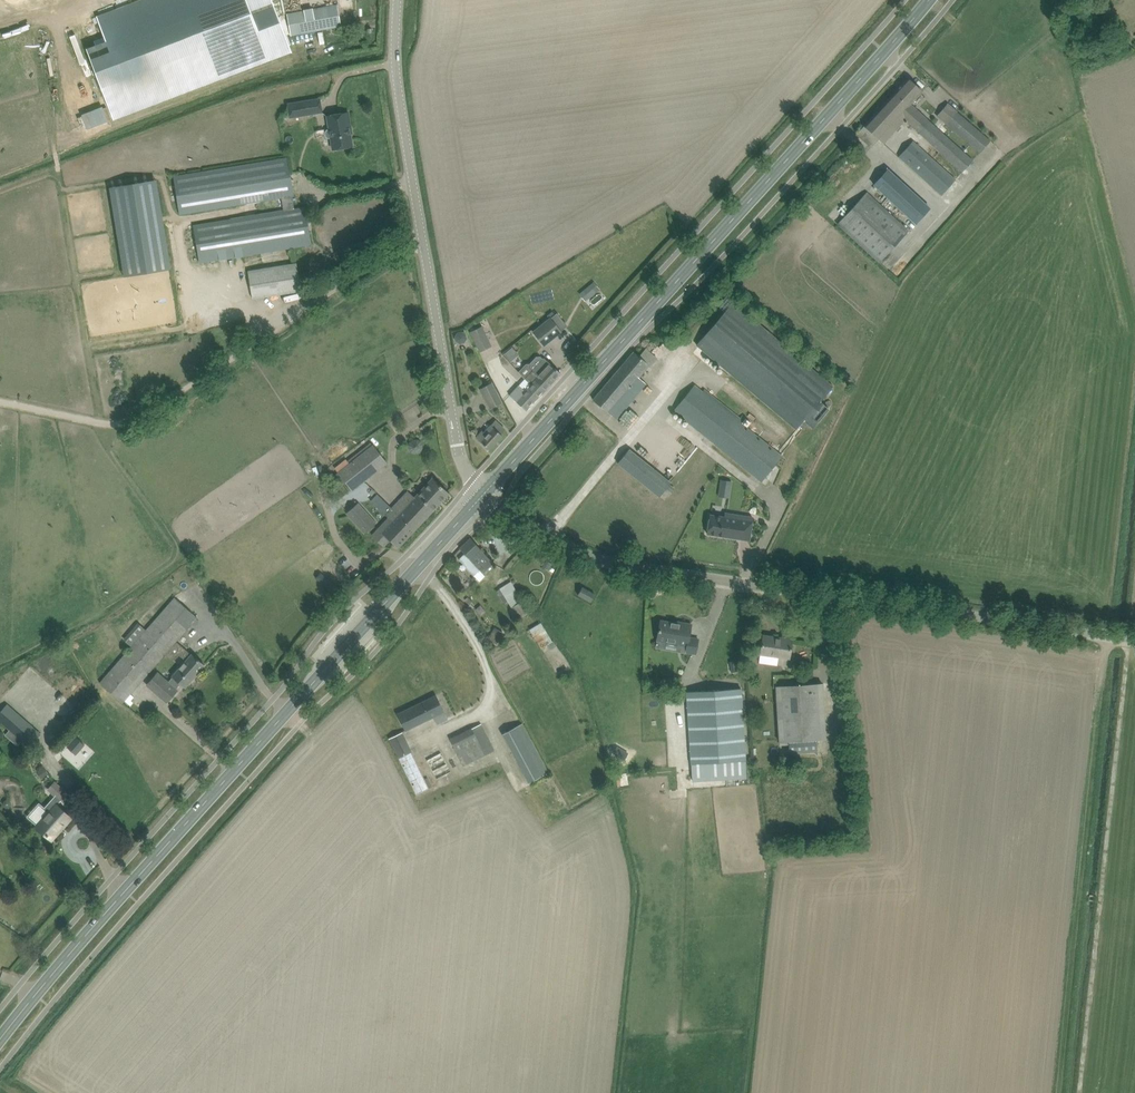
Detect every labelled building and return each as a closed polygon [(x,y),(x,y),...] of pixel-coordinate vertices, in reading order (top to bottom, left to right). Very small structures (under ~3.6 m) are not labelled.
[(86,48),(113,120),(289,52),(269,0),(140,0),(96,17),(103,36),(93,40),(95,45),(86,48)] [(338,4),(286,14),(290,34),(341,25),(338,4)] [(856,134),(865,142),(871,147),(879,138),(884,142),(905,119),(962,171),(973,160),(911,103),(922,91),(907,78),(856,134)] [(288,105),(291,118),(322,112),(320,99),(288,105)] [(956,111),(946,123),(980,152),(990,140),(956,111)] [(352,133),(351,129),(348,113),(328,116),(330,129),(327,130),(325,133),(326,137),(328,139),(331,138),(333,150),(343,148),(345,149),(350,148),(351,147),(353,146),(351,134),(352,134),(352,133)] [(913,140),(899,156),(941,194),(955,178),(951,174),(913,140)] [(278,160),(175,177),(181,215),(248,203),(248,201),(257,199),(257,202),(282,197),(284,208),(284,211),(250,217),(195,226),(199,251),(201,262),(312,245),(306,207),(295,209),(293,196),(295,196),(289,158),(278,160)] [(874,184),(890,199),(916,222),(929,207),(887,169),(874,184)] [(161,179),(111,188),(124,274),(174,266),(161,179)] [(838,224),(879,261),(908,229),(867,192),(838,224)] [(248,270),(253,298),(301,291),(297,262),(248,270)] [(591,295),(600,288),(594,281),(585,288),(591,295)] [(734,304),(698,346),(782,417),(796,429),(804,420),(813,427),(829,408),(820,401),(833,386),(819,374),(734,304)] [(533,331),(544,346),(562,331),(550,317),(533,331)] [(492,345),(482,326),(470,332),(480,351),(492,345)] [(456,340),(460,342),(464,341),(467,337),(466,333),(462,330),(457,331),(455,335),(456,340)] [(504,354),(509,359),(517,352),(513,346),(504,354)] [(593,399),(602,406),(617,419),(647,384),(638,377),(648,365),(650,366),(657,358),(646,348),(639,356),(634,351),(593,399)] [(533,369),(525,378),(531,384),(541,394),(542,394),(561,373),(560,372),(544,357),(543,359),(540,357),(537,357),(531,364),(531,367),(533,369)] [(519,385),(509,395),(526,410),(532,404),(541,394),(531,384),(525,378),(519,385)] [(480,388),(490,408),(501,402),(491,382),(480,388)] [(674,410),(762,481),(783,455),(746,425),(702,390),(695,384),(674,410)] [(703,390),(748,427),(752,422),(742,414),(740,417),(704,388),(703,390)] [(483,431),(477,437),(490,449),(503,435),(500,433),(504,429),(495,421),(484,432),(483,431)] [(337,472),(352,491),(388,463),(373,444),(337,472)] [(660,496),(671,481),(629,448),(618,462),(660,496)] [(398,548),(450,493),(433,477),(414,497),(408,491),(401,498),(408,504),(399,514),(392,508),(385,515),(392,521),(382,532),(398,548)] [(733,479),(721,478),(719,492),(730,494),(733,479)] [(347,512),(365,532),(375,523),(357,503),(347,512)] [(706,533),(749,540),(752,517),(724,513),(724,517),(709,515),(706,533)] [(459,559),(474,575),(480,570),(482,573),(493,563),(471,539),(461,548),(466,554),(459,559)] [(547,559),(543,566),(549,569),(553,563),(547,559)] [(320,571),(316,577),(330,589),(335,584),(320,571)] [(508,601),(519,618),(529,612),(510,581),(499,588),(503,594),(500,596),(504,603),(508,601)] [(578,595),(591,602),(595,594),(582,587),(578,595)] [(132,646),(100,682),(122,702),(165,653),(174,661),(180,654),(186,660),(172,676),(169,681),(158,671),(146,684),(166,702),(177,690),(176,688),(180,683),(185,688),(205,665),(194,655),(192,654),(191,654),(185,648),(176,641),(197,617),(175,597),(170,603),(153,622),(146,629),(138,622),(123,639),(132,646)] [(657,639),(685,645),(684,652),(696,654),(699,638),(689,637),(691,624),(674,621),(673,623),(660,621),(657,639)] [(552,641),(541,622),(530,629),(541,648),(552,641)] [(491,632),(488,638),(497,644),(501,637),(491,632)] [(763,634),(761,645),(760,654),(789,658),(792,639),(763,634)] [(779,742),(789,741),(789,754),(817,752),(815,739),(825,739),(822,683),(775,686),(779,742)] [(741,688),(687,692),(691,764),(745,761),(741,688)] [(397,714),(404,728),(405,730),(444,712),(436,695),(397,714)] [(30,746),(40,734),(7,705),(0,712),(0,719),(30,746)] [(549,772),(522,722),(501,733),(528,783),(549,772)] [(471,727),(449,739),(463,766),(485,754),(481,747),(490,742),(480,724),(472,729),(471,727)] [(389,738),(398,756),(416,795),(432,787),(428,777),(425,778),(411,750),(402,732),(389,738)] [(79,767),(94,752),(79,738),(64,753),(79,767)] [(616,746),(613,752),(624,759),(628,753),(616,746)] [(438,747),(424,755),(426,759),(436,778),(450,771),(441,752),(438,747)] [(745,761),(691,764),(692,775),(692,780),(746,776),(745,761)] [(43,766),(36,771),(40,777),(47,772),(43,766)] [(48,789),(60,800),(67,793),(54,782),(48,789)] [(37,826),(50,838),(52,839),(71,818),(55,805),(37,826)]
